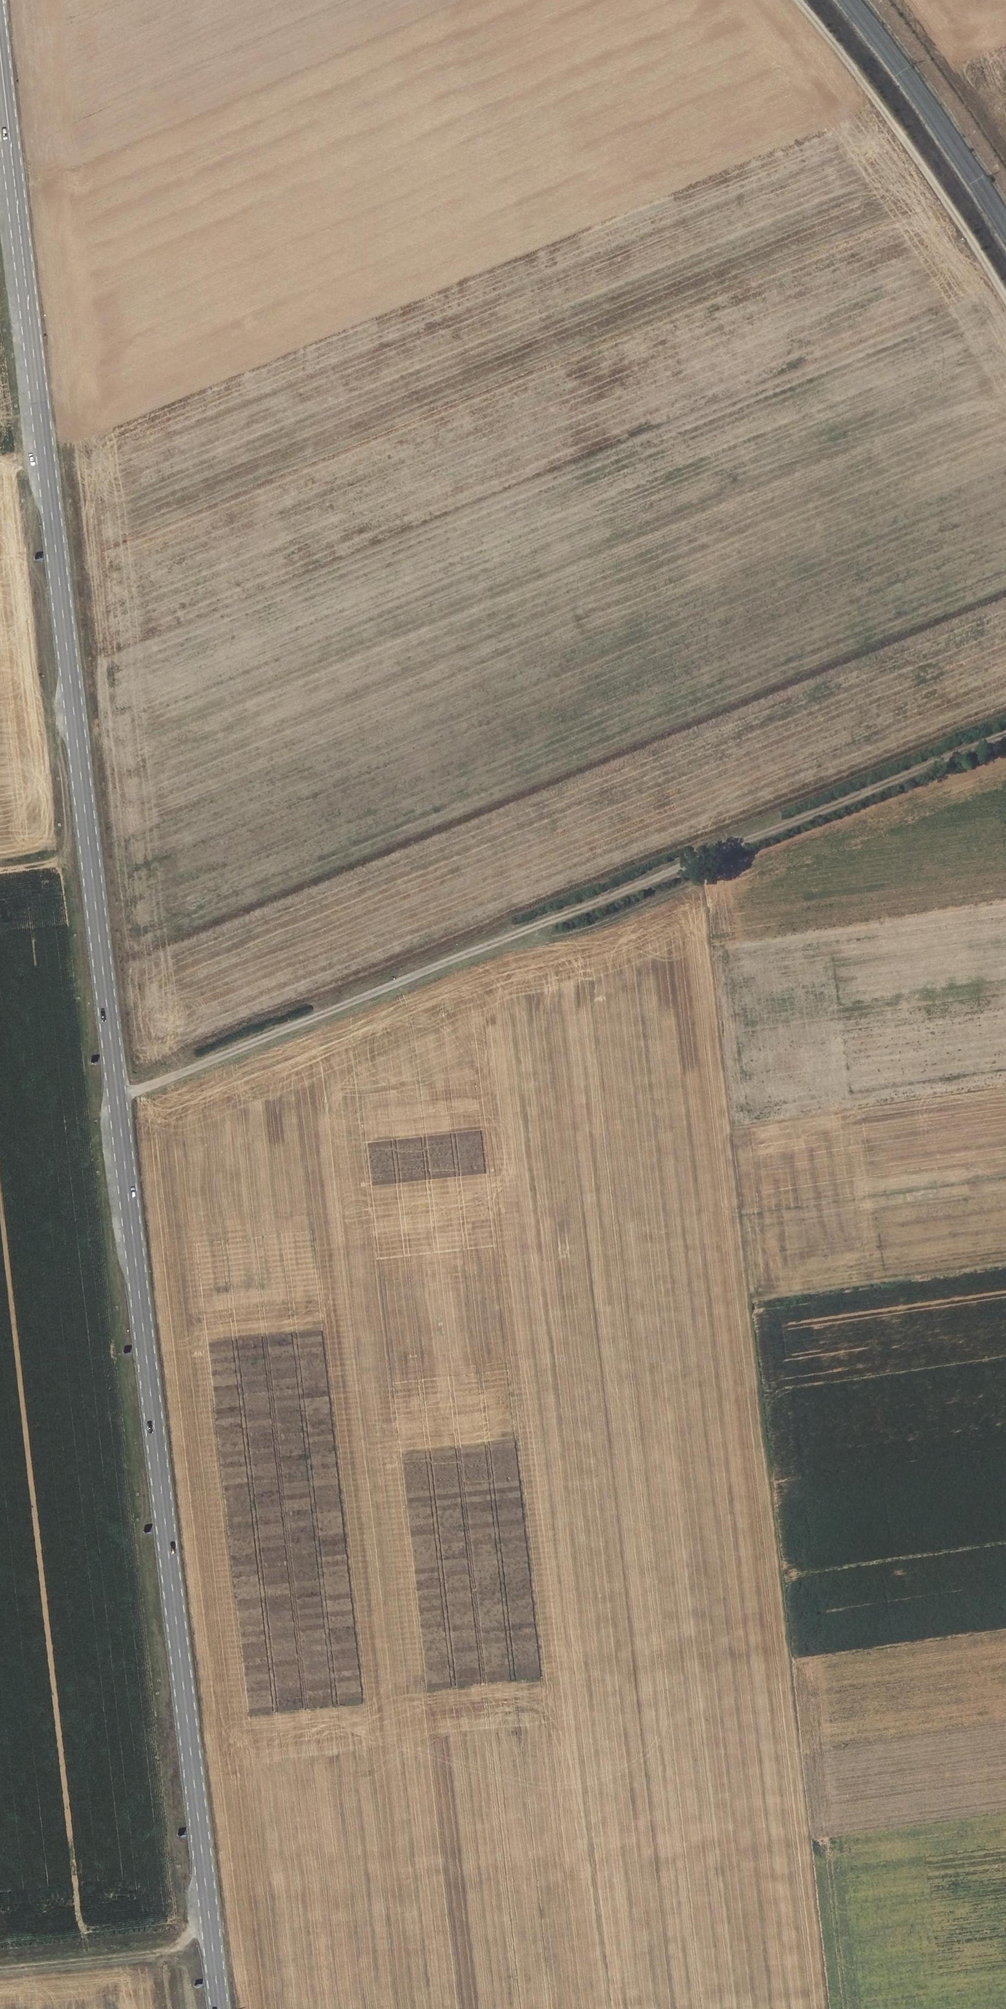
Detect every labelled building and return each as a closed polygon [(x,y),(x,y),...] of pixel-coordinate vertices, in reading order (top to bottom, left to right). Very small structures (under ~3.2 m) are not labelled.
[(79,1168),(81,1185),(89,1185),(87,1167),(79,1168)]
